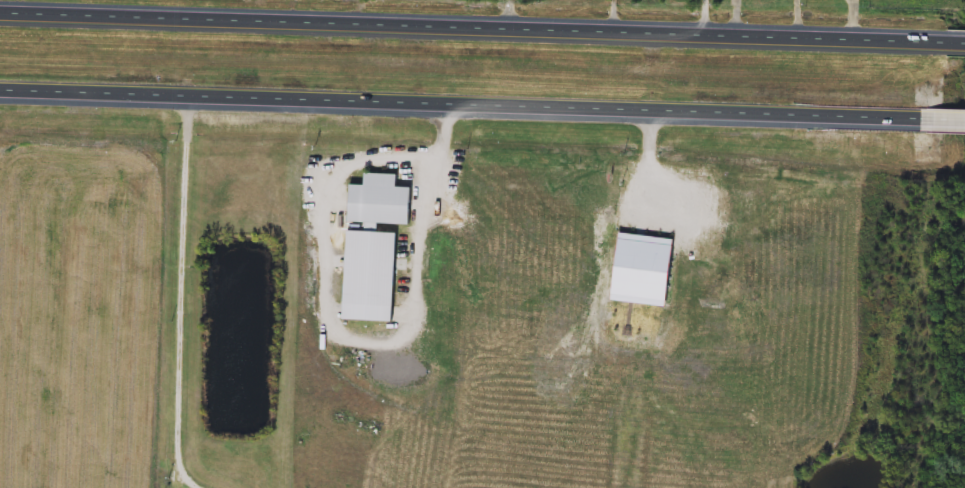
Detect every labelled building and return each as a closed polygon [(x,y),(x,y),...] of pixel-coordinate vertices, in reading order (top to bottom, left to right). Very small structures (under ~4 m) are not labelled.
[(919,109),(964,110),(964,135),(919,135),(919,109)] [(419,225),(353,225),(353,186),(367,186),(367,174),(405,175),(404,188),(419,188),(419,225)]
